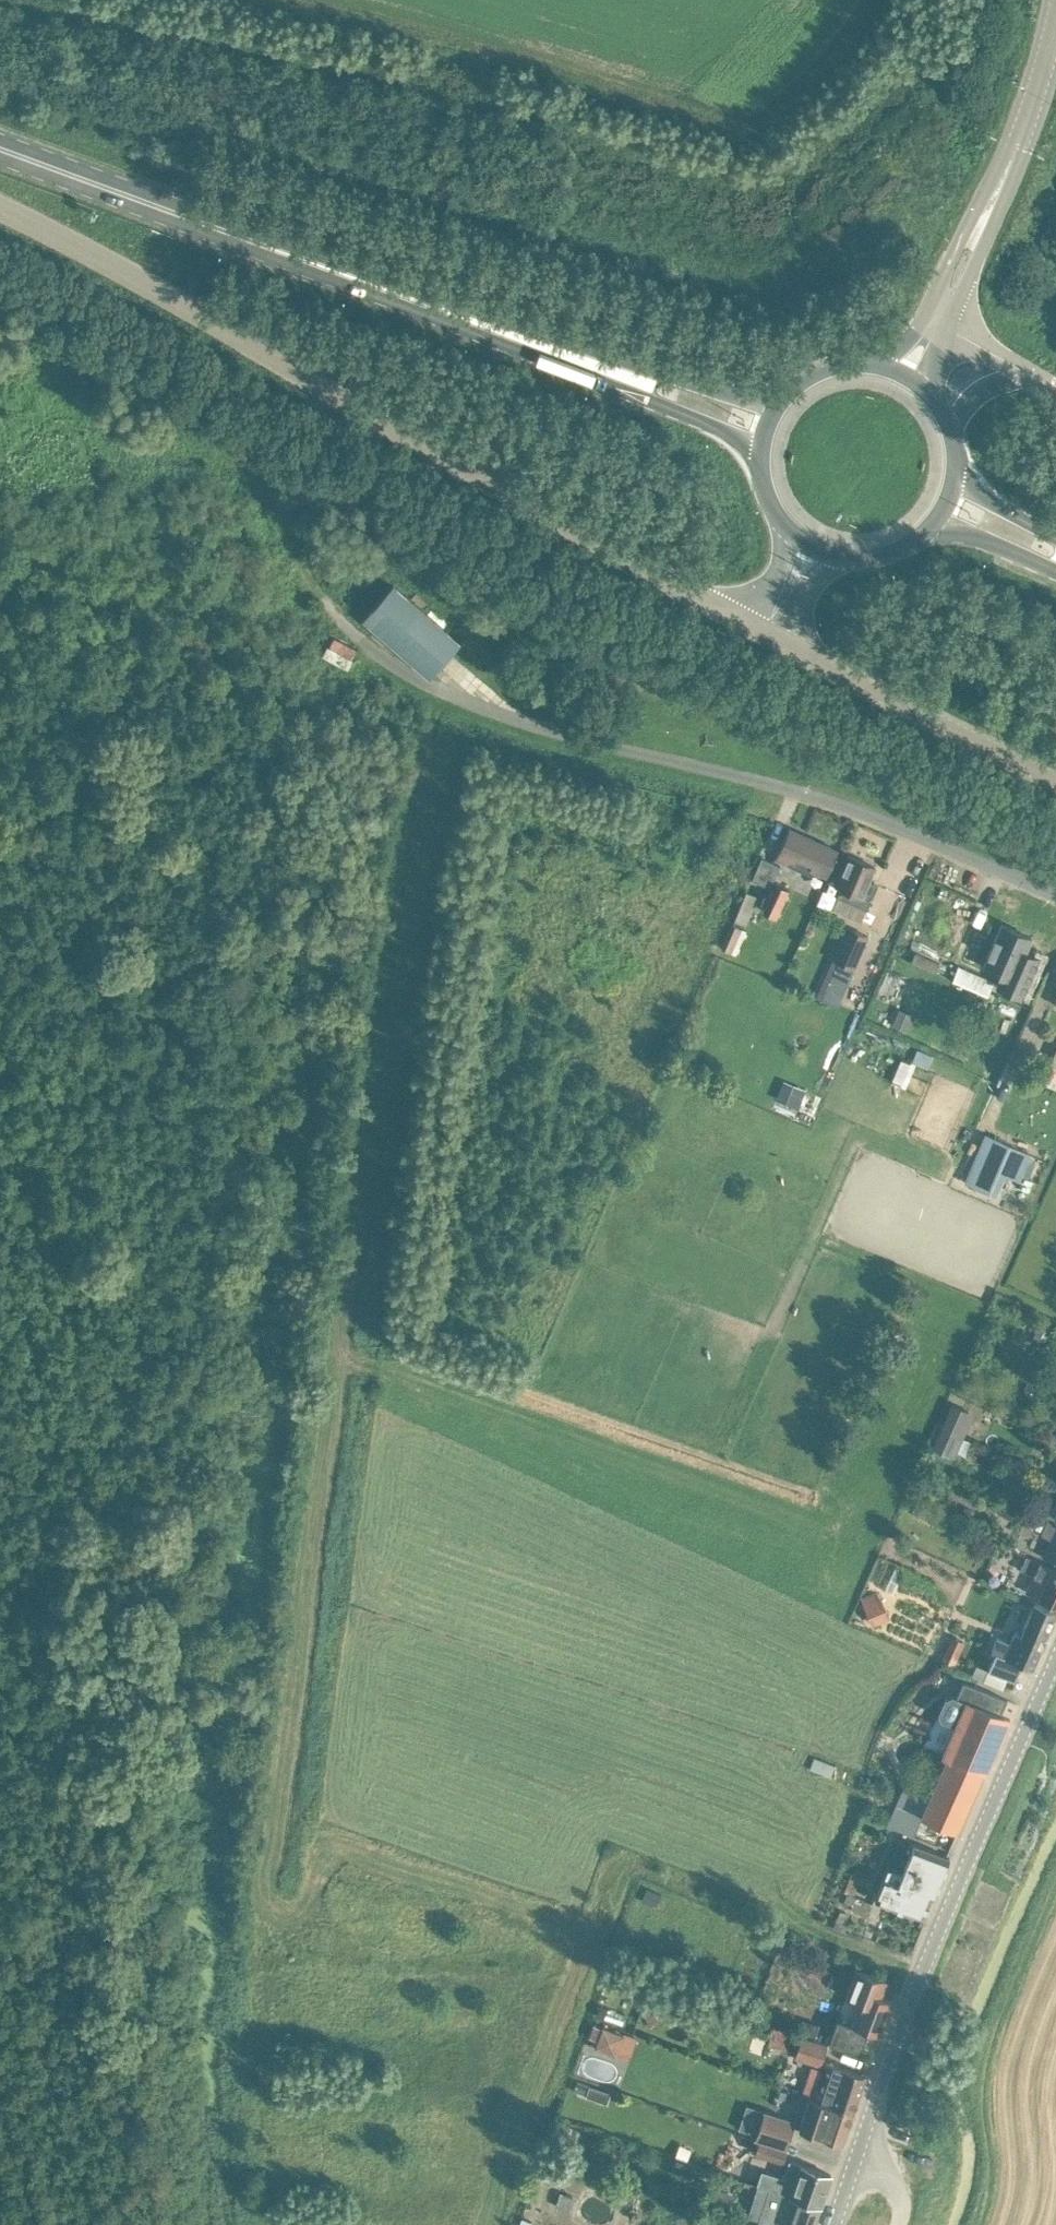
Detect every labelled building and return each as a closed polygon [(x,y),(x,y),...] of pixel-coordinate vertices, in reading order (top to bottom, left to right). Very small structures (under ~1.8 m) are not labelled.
[(363,618),(362,618),(427,675),(429,677),(430,677),(435,670),(460,643),(393,584),(363,618)] [(809,873),(811,869),(825,875),(837,849),(790,828),(776,858),(809,873)] [(849,854),(840,874),(835,884),(839,886),(839,888),(840,889),(837,896),(867,909),(878,884),(869,880),(875,866),(849,854)] [(761,857),(751,878),(769,886),(779,865),(761,857)] [(776,915),(788,887),(774,882),(763,910),(776,915)] [(746,891),(733,920),(745,925),(758,896),(746,891)] [(1017,922),(998,966),(1018,976),(1012,989),(1034,998),(1054,953),(1041,947),(1046,934),(1017,922)] [(732,952),(742,927),(733,923),(722,948),(732,952)] [(847,926),(833,959),(853,967),(867,934),(847,926)] [(955,957),(976,965),(980,953),(960,946),(955,957)] [(898,1011),(893,1024),(904,1029),(910,1016),(898,1011)] [(882,1032),(886,1021),(870,1016),(866,1027),(882,1032)] [(806,1089),(784,1081),(777,1098),(799,1106),(806,1089)] [(987,1134),(966,1182),(988,1192),(999,1166),(1019,1175),(1029,1153),(987,1134)] [(941,1424),(963,1435),(973,1411),(951,1402),(941,1424)] [(954,1456),(963,1435),(941,1424),(932,1447),(954,1456)] [(935,1511),(922,1505),(917,1514),(931,1521),(935,1511)] [(1047,1520),(1040,1534),(1055,1541),(1047,1558),(1055,1563),(1055,1524),(1047,1520)] [(1020,1552),(1013,1565),(1038,1577),(1031,1593),(1055,1605),(1055,1569),(1020,1552)] [(1025,1587),(1031,1574),(1016,1567),(1010,1580),(1025,1587)] [(874,1602),(854,1611),(865,1633),(884,1624),(874,1602)] [(1037,1603),(1035,1602),(1021,1635),(1015,1632),(1010,1642),(998,1637),(992,1650),(996,1652),(988,1670),(1015,1681),(1023,1664),(1032,1668),(1055,1613),(1055,1611),(1037,1603)] [(953,1637),(941,1662),(952,1667),(964,1641),(953,1637)] [(957,1831),(981,1777),(983,1771),(986,1773),(1010,1718),(1000,1714),(1007,1699),(963,1680),(956,1696),(950,1694),(944,1696),(938,1710),(941,1718),(955,1725),(942,1754),(947,1756),(930,1794),(904,1783),(886,1825),(912,1836),(921,1815),(957,1831)] [(815,1757),(809,1768),(830,1778),(831,1776),(836,1766),(815,1757)] [(884,1877),(875,1898),(881,1900),(903,1909),(923,1918),(932,1897),(933,1898),(950,1857),(946,1856),(930,1849),(914,1842),(912,1847),(898,1841),(884,1877)] [(846,1939),(858,1943),(865,1920),(853,1916),(846,1939)] [(837,2018),(829,2042),(860,2054),(869,2030),(879,2034),(891,2000),(881,1996),(887,1979),(866,1971),(857,1968),(847,1995),(846,1996),(861,2001),(853,2024),(837,2018)] [(603,2024),(595,2045),(607,2050),(615,2029),(603,2024)] [(800,2033),(775,2025),(769,2042),(794,2051),(800,2033)] [(794,2056),(815,2063),(817,2055),(824,2057),(828,2045),(801,2035),(794,2056)] [(864,2074),(825,2061),(822,2070),(811,2067),(803,2091),(853,2109),(865,2075),(864,2075),(864,2074)] [(589,2083),(586,2094),(597,2098),(600,2087),(589,2083)] [(810,2096),(799,2128),(807,2131),(821,2136),(842,2143),(853,2109),(803,2091),(802,2093),(810,2096)] [(763,2110),(754,2137),(757,2138),(776,2145),(785,2148),(795,2121),(763,2110)] [(563,2124),(559,2136),(571,2140),(576,2128),(563,2124)] [(759,2140),(755,2152),(782,2161),(786,2149),(759,2140)] [(762,2169),(757,2184),(765,2187),(821,2206),(831,2175),(811,2168),(803,2165),(789,2160),(783,2176),(762,2169)] [(702,2204),(719,2209),(726,2189),(709,2184),(702,2204)] [(821,2206),(765,2187),(765,2188),(769,2190),(759,2219),(776,2224),(814,2224),(821,2206)]
